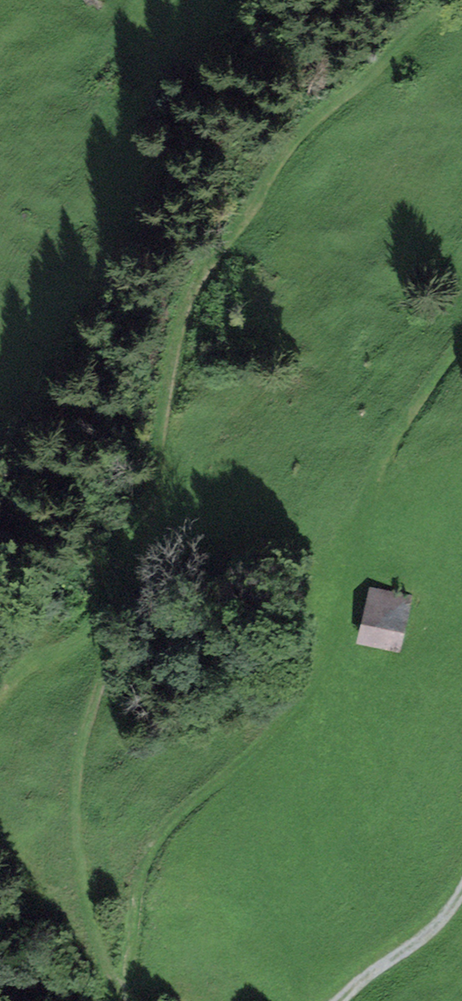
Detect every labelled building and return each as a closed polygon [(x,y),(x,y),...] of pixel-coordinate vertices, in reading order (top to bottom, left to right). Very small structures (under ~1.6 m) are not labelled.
[(370,590),(360,638),(397,645),(407,598),(370,590)]
